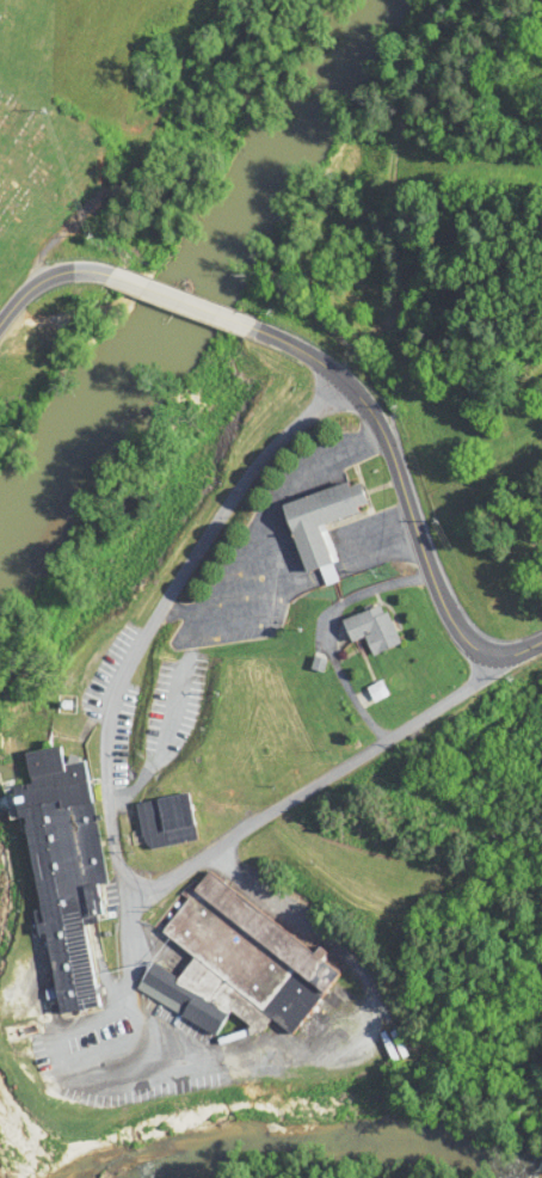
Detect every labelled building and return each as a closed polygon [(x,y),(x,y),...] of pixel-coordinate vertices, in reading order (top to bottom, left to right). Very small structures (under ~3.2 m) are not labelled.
[(328,565),(316,524),(367,509),(359,480),(279,503),(299,573),(328,565)] [(396,645),(381,605),(338,620),(346,643),(362,637),(368,655),(396,645)] [(98,1007),(85,918),(101,915),(97,885),(105,884),(87,759),(63,762),(61,748),(22,754),(26,785),(19,786),(51,1014),(98,1007)] [(135,803),(143,850),(196,841),(188,794),(135,803)] [(137,981),(211,1037),(228,1015),(252,1034),(263,1020),(288,1038),(336,974),(319,962),(325,954),(316,946),(312,952),(206,872),(160,932),(193,957),(176,979),(153,961),(137,981)]
